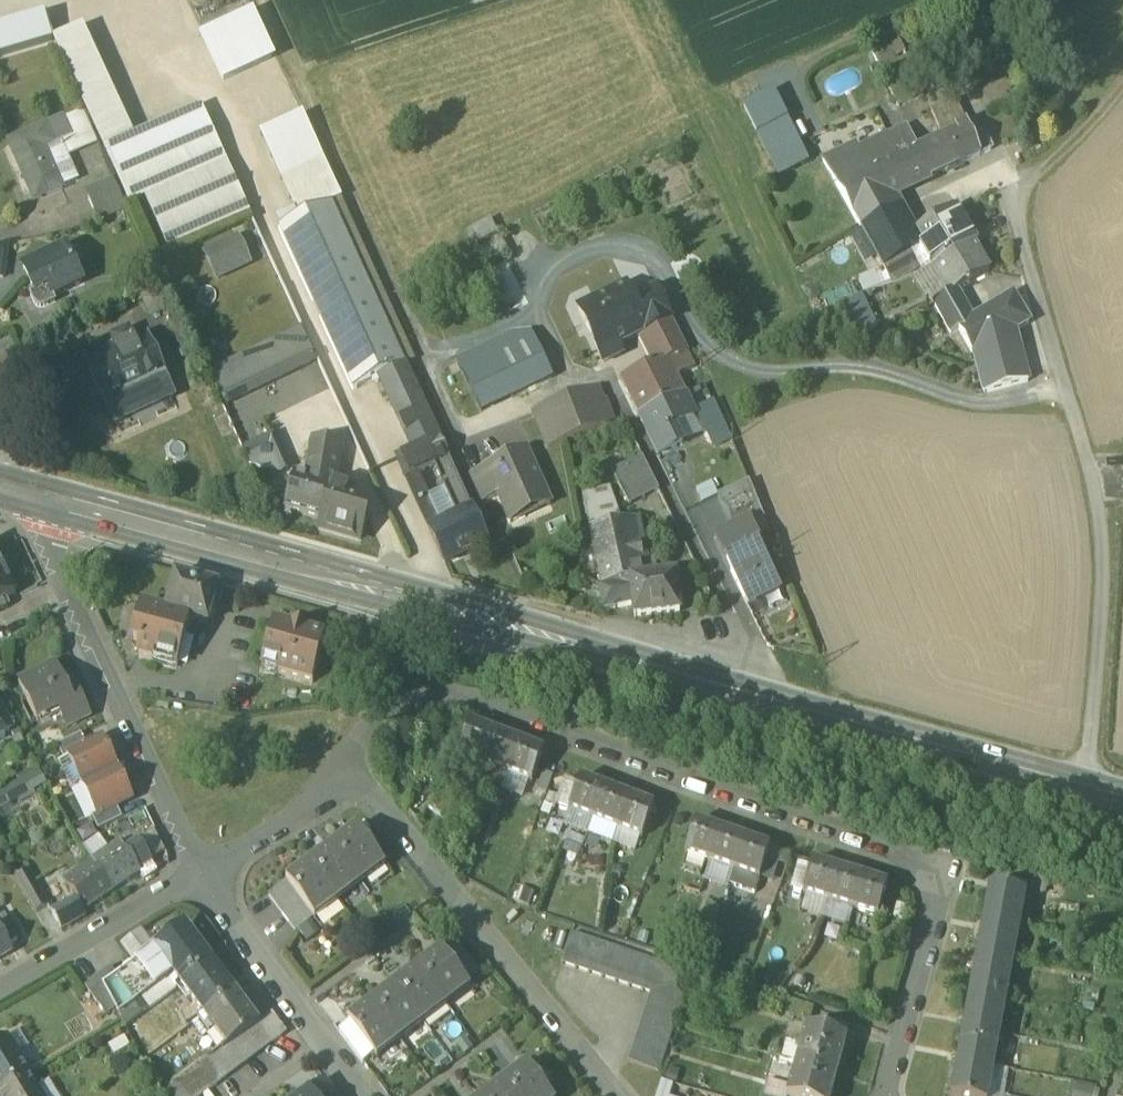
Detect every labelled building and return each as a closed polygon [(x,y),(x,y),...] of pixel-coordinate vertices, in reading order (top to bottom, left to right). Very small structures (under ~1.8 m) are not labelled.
[(253,12),(198,38),(221,86),(275,60),(253,12)] [(0,29),(0,56),(51,41),(44,16),(0,29)] [(52,39),(103,149),(131,137),(80,28),(52,39)] [(895,33),(868,45),(898,109),(923,97),(895,33)] [(744,108),(758,136),(786,120),(772,93),(744,108)] [(931,111),(937,122),(961,111),(955,100),(931,111)] [(201,107),(131,137),(103,149),(129,205),(144,198),(226,162),(201,107)] [(82,110),(63,119),(71,138),(62,142),(69,158),(98,145),(82,110)] [(957,165),(981,154),(973,138),(961,111),(937,122),(944,138),(957,165)] [(260,136),(299,220),(331,205),(341,201),(303,117),(260,136)] [(9,143),(16,159),(44,148),(45,150),(62,142),(71,138),(63,119),(9,143)] [(808,165),(786,120),(758,136),(780,179),(808,165)] [(908,128),(888,137),(898,159),(918,150),(908,128)] [(983,133),(973,138),(981,154),(990,150),(983,133)] [(872,171),(898,159),(888,137),(858,151),(872,171)] [(932,177),(957,165),(944,138),(918,150),(898,159),(872,171),(891,196),(932,177)] [(45,150),(62,188),(79,181),(69,158),(62,142),(45,150)] [(822,162),(837,187),(872,171),(858,151),(856,147),(822,162)] [(62,188),(45,150),(44,148),(16,159),(30,192),(44,186),(48,195),(62,188)] [(249,213),(226,162),(144,198),(167,249),(249,213)] [(891,196),(872,171),(837,187),(861,230),(877,258),(881,266),(911,250),(919,246),(912,235),(891,196)] [(87,193),(99,219),(124,208),(112,182),(87,193)] [(44,186),(30,192),(34,201),(48,195),(44,186)] [(414,361),(341,201),(331,205),(404,365),(414,361)] [(404,365),(331,205),(299,220),(278,230),(353,391),(378,378),(378,377),(404,365)] [(919,246),(932,268),(973,243),(976,242),(956,209),(912,235),(919,246)] [(474,249),(497,236),(491,220),(466,233),(474,249)] [(877,258),(861,230),(850,236),(865,264),(877,258)] [(257,232),(237,241),(248,264),(268,254),(257,232)] [(218,279),(248,264),(237,241),(206,255),(218,279)] [(989,271),(973,243),(932,268),(947,293),(948,295),(958,289),(989,271)] [(28,279),(35,294),(48,288),(53,298),(82,284),(66,249),(28,267),(33,277),(28,279)] [(921,270),(911,250),(881,266),(890,281),(921,270)] [(23,269),(28,279),(33,277),(28,267),(23,269)] [(947,293),(932,268),(913,279),(928,305),(933,302),(947,293)] [(55,302),(53,298),(48,288),(35,294),(31,296),(34,304),(37,307),(40,308),(44,307),(55,302)] [(638,337),(647,333),(632,303),(625,289),(578,312),(603,364),(622,355),(618,347),(638,337)] [(933,302),(950,331),(974,317),(958,289),(948,295),(947,293),(933,302)] [(655,291),(632,303),(647,333),(651,331),(670,322),(655,291)] [(1013,294),(974,317),(950,331),(952,334),(960,329),(975,353),(985,395),(1029,380),(1017,330),(1028,323),(1029,320),(1013,294)] [(861,297),(842,306),(856,337),(875,328),(861,297)] [(638,417),(639,417),(684,394),(685,394),(677,377),(694,368),(670,321),(670,322),(651,331),(665,360),(652,366),(620,380),(638,417)] [(638,337),(652,366),(665,360),(651,331),(647,333),(638,337)] [(211,376),(224,404),(316,360),(303,332),(211,376)] [(87,366),(108,409),(115,423),(172,398),(165,383),(167,382),(147,339),(134,346),(128,333),(111,341),(117,353),(87,366)] [(456,362),(481,414),(511,399),(493,361),(534,342),(530,334),(512,336),(487,347),(456,362)] [(493,361),(511,399),(552,380),(534,342),(493,361)] [(378,378),(413,452),(439,440),(404,365),(378,377),(378,378)] [(534,413),(548,450),(610,427),(596,390),(534,413)] [(685,396),(684,394),(639,417),(659,455),(683,444),(682,442),(675,428),(695,418),(689,404),(685,396)] [(698,412),(717,449),(731,441),(714,404),(698,412)] [(253,466),(289,476),(261,415),(235,427),(253,466)] [(675,428),(682,442),(702,434),(695,418),(675,428)] [(448,460),(439,440),(413,452),(397,459),(406,479),(417,474),(434,466),(448,460)] [(314,444),(308,480),(333,486),(339,448),(314,444)] [(499,498),(508,519),(548,501),(526,453),(505,463),(507,469),(490,477),(488,471),(471,478),(484,505),(499,498)] [(471,510),(448,460),(434,466),(445,490),(457,516),(471,510)] [(614,474),(629,506),(659,492),(643,460),(614,474)] [(505,463),(488,471),(490,477),(507,469),(505,463)] [(428,498),(417,474),(406,479),(417,503),(428,498)] [(333,486),(308,480),(294,477),(283,510),(322,522),(323,522),(333,486)] [(702,504),(718,497),(711,482),(696,489),(702,504)] [(718,497),(735,532),(749,525),(749,526),(764,519),(749,482),(718,497)] [(355,493),(333,486),(323,522),(322,522),(320,530),(359,541),(365,518),(355,493)] [(583,499),(591,532),(622,525),(613,489),(583,499)] [(417,503),(429,530),(457,516),(445,490),(428,498),(417,503)] [(548,501),(508,519),(511,526),(551,507),(548,501)] [(487,544),(471,510),(457,516),(429,530),(445,564),(487,544)] [(604,610),(633,606),(630,580),(650,579),(629,523),(622,525),(591,532),(604,586),(599,588),(604,610)] [(715,542),(747,606),(779,591),(758,548),(760,547),(749,526),(749,525),(735,532),(715,542)] [(657,578),(650,579),(630,580),(633,606),(635,619),(680,616),(676,577),(670,578),(669,570),(656,571),(657,578)] [(2,571),(0,572),(0,604),(15,596),(2,571)] [(176,576),(165,614),(190,621),(208,626),(213,606),(218,608),(223,590),(217,589),(218,588),(176,576)] [(178,667),(190,621),(165,614),(141,608),(132,642),(140,644),(137,656),(152,660),(153,656),(177,662),(175,666),(178,667)] [(277,673),(313,683),(324,640),(305,635),(306,631),(293,627),(292,632),(273,626),(261,669),(264,670),(265,663),(279,667),(277,673)] [(18,683),(36,721),(58,711),(60,716),(84,704),(75,684),(66,688),(55,665),(18,683)] [(3,735),(15,729),(0,703),(0,730),(3,735)] [(60,716),(66,728),(90,716),(84,704),(60,716)] [(459,756),(484,765),(496,734),(471,724),(459,756)] [(484,765),(507,774),(519,743),(496,734),(484,765)] [(57,746),(63,760),(69,757),(68,756),(87,747),(81,735),(57,746)] [(69,757),(83,786),(117,770),(102,739),(87,747),(68,756),(69,757)] [(544,752),(519,743),(507,774),(532,783),(544,752)] [(72,791),(83,786),(69,757),(63,760),(58,762),(72,791)] [(131,799),(117,770),(83,786),(97,814),(97,816),(116,807),(131,799)] [(0,795),(0,811),(18,800),(34,791),(46,784),(39,772),(0,795)] [(570,812),(594,821),(606,789),(582,780),(570,812)] [(83,786),(72,791),(86,820),(92,817),(97,814),(83,786)] [(594,821),(618,830),(630,798),(606,789),(594,821)] [(34,791),(18,800),(20,805),(37,795),(34,791)] [(654,807),(630,798),(618,830),(642,839),(654,807)] [(92,817),(98,830),(122,819),(116,807),(97,816),(97,814),(92,817)] [(685,855),(710,863),(721,831),(696,823),(685,855)] [(356,828),(333,845),(359,880),(382,863),(356,828)] [(155,830),(137,842),(151,862),(164,853),(155,830)] [(710,863),(735,871),(745,839),(721,831),(710,863)] [(83,848),(90,858),(105,848),(98,837),(83,848)] [(770,848),(745,839),(735,871),(760,880),(770,848)] [(137,842),(125,850),(139,870),(151,862),(137,842)] [(120,843),(107,852),(110,856),(95,867),(113,892),(141,873),(139,870),(125,850),(120,843)] [(335,897),(359,880),(333,845),(309,863),(335,897)] [(90,858),(95,867),(110,856),(107,852),(105,848),(90,858)] [(139,870),(141,873),(145,880),(157,872),(151,862),(139,870)] [(803,894),(828,902),(838,870),(813,862),(803,894)] [(312,915),(335,897),(309,863),(286,880),(287,881),(294,891),(300,900),(307,909),(312,915)] [(359,880),(362,884),(385,867),(382,863),(359,880)] [(64,881),(76,899),(84,910),(84,911),(113,892),(95,867),(80,877),(77,873),(76,872),(64,881)] [(828,902),(852,909),(862,877),(838,870),(828,902)] [(16,879),(36,913),(48,907),(28,872),(16,879)] [(887,885),(862,877),(852,909),(878,917),(887,885)] [(335,897),(339,902),(362,884),(359,880),(335,897)] [(268,895),(275,905),(294,891),(287,881),(268,895)] [(989,888),(982,924),(1018,931),(1025,895),(989,888)] [(275,905),(282,913),(300,900),(294,891),(275,905)] [(339,902),(335,897),(312,915),(314,918),(315,919),(339,902)] [(82,911),(84,910),(76,899),(75,900),(75,899),(51,913),(61,930),(85,917),(82,911)] [(282,913),(288,922),(307,909),(300,900),(282,913)] [(312,915),(307,909),(288,922),(295,932),(297,930),(310,921),(314,918),(312,915)] [(7,946),(19,939),(6,916),(0,920),(0,933),(7,946)] [(319,934),(310,921),(297,930),(306,943),(319,934)] [(982,924),(976,958),(1012,965),(1018,931),(982,924)] [(186,926),(153,951),(136,964),(117,978),(136,1003),(141,999),(172,976),(180,986),(212,962),(186,926)] [(121,945),(136,964),(153,951),(139,931),(121,945)] [(12,954),(7,946),(0,933),(0,960),(12,954)] [(629,1063),(658,1072),(690,974),(571,936),(561,966),(651,995),(629,1063)] [(444,954),(465,983),(478,973),(456,945),(444,954)] [(441,950),(417,968),(444,1003),(467,985),(465,983),(444,954),(441,950)] [(976,958),(969,995),(1005,1002),(1012,965),(976,958)] [(236,993),(212,962),(180,986),(203,1018),(236,993)] [(110,968),(98,977),(84,987),(106,1016),(115,1009),(118,1015),(136,1003),(117,978),(110,968)] [(420,1020),(444,1003),(417,968),(394,985),(420,1020)] [(149,1010),(180,986),(172,976),(141,999),(149,1010)] [(397,1037),(420,1020),(394,985),(371,1003),(397,1037)] [(444,1003),(447,1007),(470,989),(467,985),(444,1003)] [(258,1024),(236,993),(203,1018),(214,1032),(227,1049),(231,1046),(240,1039),(249,1033),(258,1026),(259,1025),(258,1024)] [(969,995),(963,1027),(999,1034),(1005,1002),(969,995)] [(125,1027),(149,1010),(141,999),(136,1003),(118,1015),(125,1027)] [(786,1016),(809,1024),(814,1009),(791,1002),(786,1016)] [(374,1056),(397,1037),(371,1003),(348,1020),(350,1024),(374,1055),(374,1056)] [(420,1020),(424,1024),(447,1007),(444,1003),(420,1020)] [(259,1025),(258,1026),(272,1044),(286,1034),(271,1014),(258,1024),(259,1025)] [(202,1040),(214,1032),(203,1018),(192,1026),(202,1040)] [(397,1037),(400,1042),(424,1024),(420,1020),(397,1037)] [(340,1032),(364,1063),(374,1055),(350,1024),(340,1032)] [(258,1026),(249,1033),(263,1051),(272,1044),(258,1026)] [(963,1027),(956,1062),(992,1069),(999,1034),(963,1027)] [(806,1029),(796,1064),(837,1075),(847,1040),(837,1037),(838,1036),(821,1029),(820,1032),(806,1029)] [(19,1033),(8,1040),(17,1054),(28,1048),(19,1033)] [(249,1033),(240,1039),(254,1058),(263,1051),(249,1033)] [(400,1042),(397,1037),(374,1056),(377,1059),(400,1042)] [(29,1075),(17,1054),(8,1040),(7,1038),(0,1043),(0,1093),(29,1075)] [(240,1039),(231,1046),(245,1064),(254,1058),(240,1039)] [(227,1049),(222,1052),(236,1071),(245,1064),(231,1046),(227,1049)] [(222,1052),(213,1059),(227,1078),(236,1071),(222,1052)] [(213,1059),(204,1065),(218,1084),(227,1078),(213,1059)] [(992,1069),(956,1062),(950,1095),(987,1095),(992,1069)] [(837,1075),(796,1064),(787,1095),(831,1095),(837,1075)] [(204,1065),(195,1072),(209,1091),(218,1084),(204,1065)] [(503,1083),(512,1095),(549,1095),(526,1066),(503,1083)] [(186,1079),(199,1095),(203,1095),(209,1091),(195,1072),(186,1079)] [(29,1075),(0,1093),(0,1095),(42,1095),(37,1089),(29,1075)] [(177,1085),(185,1095),(199,1095),(186,1079),(177,1085)] [(307,1093),(310,1095),(337,1095),(325,1080),(307,1093)] [(673,1085),(661,1081),(656,1095),(670,1095),(673,1085)] [(42,1095),(58,1095),(49,1082),(37,1089),(42,1095)] [(503,1083),(486,1095),(512,1095),(503,1083)] [(177,1085),(168,1092),(171,1095),(185,1095),(177,1085)]
